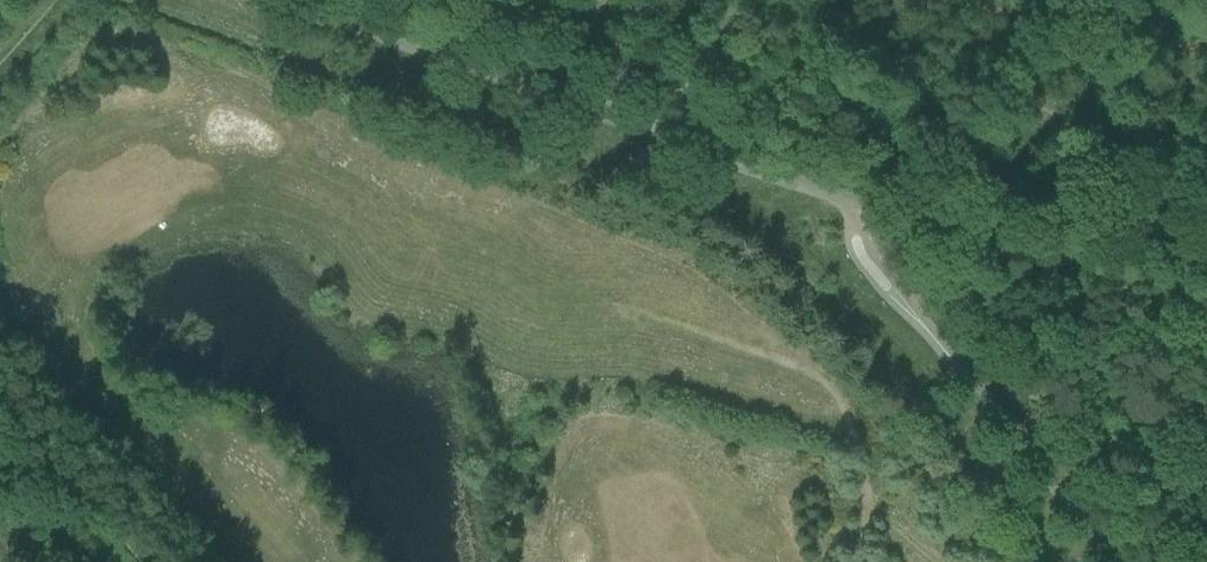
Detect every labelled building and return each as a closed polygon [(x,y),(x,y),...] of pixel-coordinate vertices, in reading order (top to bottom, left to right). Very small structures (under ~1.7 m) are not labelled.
[(611,43),(607,55),(630,63),(634,51),(611,43)]
